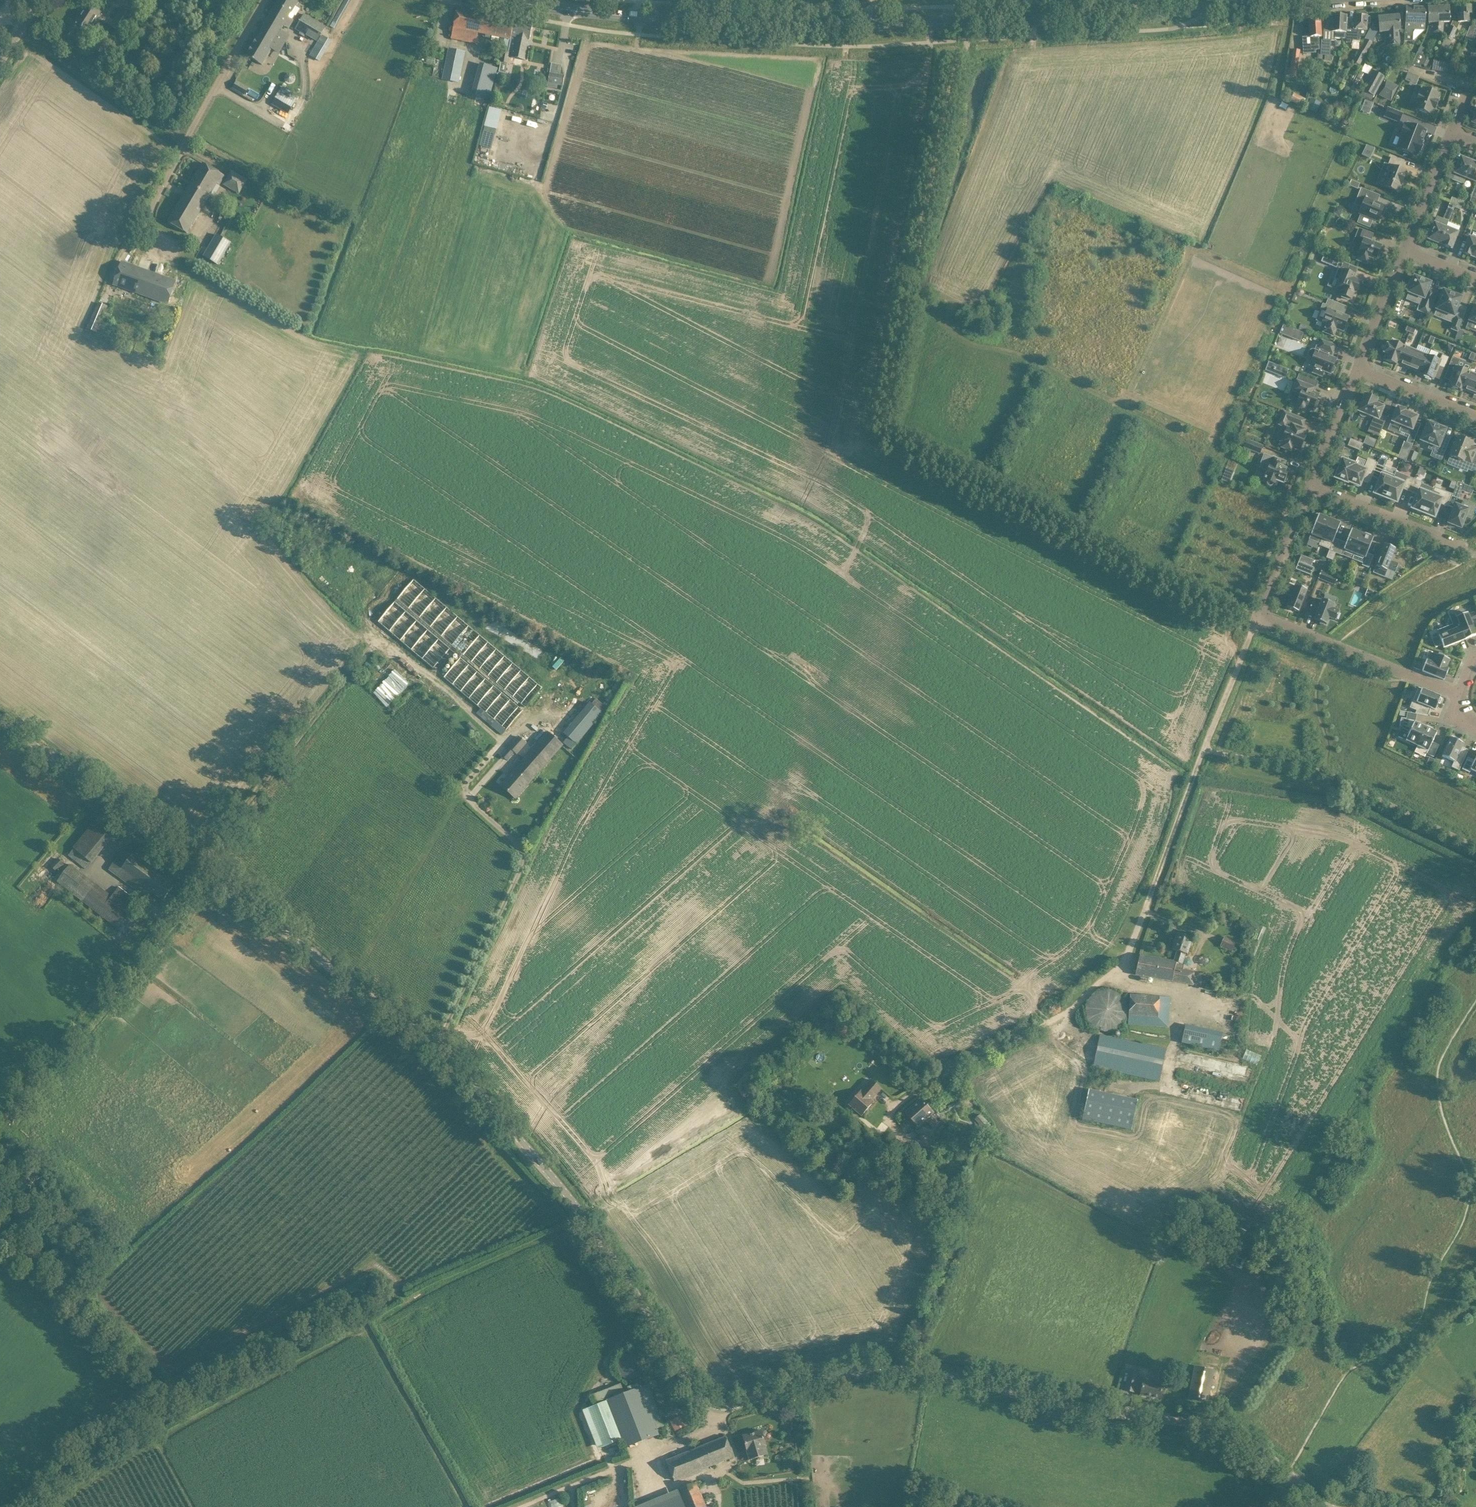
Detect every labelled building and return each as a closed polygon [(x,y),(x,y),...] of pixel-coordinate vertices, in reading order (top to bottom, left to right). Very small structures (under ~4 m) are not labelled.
[(263,28),(277,37),(285,24),(289,27),(293,21),(288,18),(299,0),(279,0),(263,28)] [(102,11),(88,3),(75,23),(71,20),(60,39),(70,45),(82,28),(88,32),(102,11)] [(1453,20),(1445,38),(1451,41),(1460,22),(1461,22),(1470,22),(1469,14),(1471,14),(1471,15),(1473,14),(1472,5),(1470,5),(1469,6),(1459,6),(1460,14),(1457,14),(1457,17),(1454,18),(1453,20)] [(1405,23),(1405,35),(1411,35),(1411,30),(1414,30),(1415,30),(1420,30),(1425,30),(1425,24),(1426,18),(1426,8),(1416,8),(1406,7),(1406,17),(1405,23)] [(1433,33),(1438,33),(1438,23),(1439,23),(1438,7),(1428,8),(1429,24),(1433,23),(1433,33)] [(1438,33),(1443,34),(1444,23),(1450,23),(1450,20),(1453,20),(1454,18),(1454,12),(1449,12),(1449,7),(1438,7),(1439,23),(1438,23),(1438,33)] [(121,33),(132,16),(122,9),(111,26),(121,33)] [(511,40),(512,35),(515,21),(457,9),(451,39),(476,44),(478,33),(511,40)] [(305,15),(294,32),(300,35),(301,32),(317,41),(325,27),(305,15)] [(1320,49),(1320,55),(1331,55),(1331,51),(1332,41),(1335,41),(1335,38),(1345,39),(1346,25),(1346,16),(1333,15),(1332,29),(1324,29),(1323,39),(1323,41),(1321,40),(1321,49),(1320,49)] [(1388,16),(1390,47),(1400,46),(1399,31),(1400,31),(1399,15),(1388,16)] [(1346,41),(1346,43),(1353,43),(1353,41),(1360,41),(1360,36),(1364,36),(1367,30),(1367,24),(1369,24),(1370,24),(1371,17),(1367,17),(1367,16),(1355,16),(1355,19),(1355,27),(1347,27),(1347,31),(1346,41)] [(1388,16),(1378,17),(1379,32),(1384,32),(1385,47),(1390,47),(1388,16)] [(533,25),(515,21),(512,35),(516,35),(512,58),(525,60),(530,40),(533,25)] [(1310,37),(1302,37),(1303,54),(1316,53),(1315,50),(1319,50),(1320,50),(1320,49),(1319,37),(1322,37),(1321,30),(1320,21),(1309,22),(1309,31),(1310,37)] [(1465,39),(1474,41),(1475,32),(1475,27),(1470,25),(1465,39)] [(261,65),(277,37),(263,28),(247,56),(261,65)] [(320,61),(332,41),(322,35),(310,55),(320,61)] [(1371,43),(1364,40),(1359,49),(1353,60),(1360,64),(1366,53),(1371,43)] [(77,50),(91,59),(96,51),(81,42),(77,50)] [(449,48),(443,80),(459,83),(465,51),(449,48)] [(505,73),(507,64),(508,64),(510,52),(503,50),(500,62),(501,62),(499,72),(505,73)] [(1290,68),(1289,75),(1296,76),(1298,69),(1300,51),(1293,50),(1290,68)] [(1423,57),(1420,64),(1426,67),(1429,60),(1423,57)] [(474,96),(489,100),(500,65),(487,61),(485,67),(483,66),(474,96)] [(1443,62),(1442,72),(1452,73),(1454,64),(1443,62)] [(1366,81),(1362,90),(1373,96),(1374,97),(1385,77),(1371,70),(1365,80),(1366,81)] [(550,73),(548,84),(563,86),(565,76),(550,73)] [(1408,73),(1405,80),(1411,82),(1414,75),(1408,73)] [(236,80),(232,87),(244,94),(248,87),(236,80)] [(272,104),(289,114),(300,95),(283,85),(272,104)] [(1383,85),(1378,95),(1391,101),(1396,92),(1383,85)] [(1437,101),(1439,94),(1423,88),(1421,94),(1419,94),(1416,102),(1418,103),(1415,109),(1431,115),(1433,109),(1435,110),(1438,101),(1437,101)] [(1305,100),(1294,94),(1290,102),(1301,108),(1305,100)] [(1310,101),(1307,108),(1316,112),(1318,108),(1314,106),(1315,103),(1316,100),(1311,98),(1310,101)] [(1365,100),(1361,110),(1369,113),(1373,103),(1365,100)] [(493,147),(504,110),(491,107),(480,144),(493,147)] [(1403,114),(1388,107),(1384,116),(1399,123),(1403,114)] [(1399,145),(1398,149),(1416,156),(1416,154),(1418,154),(1419,152),(1420,153),(1423,145),(1422,144),(1423,142),(1421,142),(1422,140),(1425,131),(1423,130),(1408,124),(1407,125),(1404,124),(1399,136),(1403,138),(1400,145),(1399,145)] [(1363,152),(1362,155),(1369,158),(1374,149),(1373,148),(1367,145),(1363,152)] [(1385,163),(1377,184),(1383,186),(1397,192),(1400,185),(1401,185),(1406,173),(1405,173),(1405,171),(1401,170),(1404,162),(1391,157),(1388,164),(1385,163)] [(1452,180),(1463,184),(1472,162),(1461,158),(1452,180)] [(1475,163),(1475,164),(1472,162),(1466,178),(1475,182),(1475,163)] [(203,163),(190,185),(209,196),(217,184),(219,185),(224,176),(203,163)] [(240,193),(248,180),(232,171),(225,184),(240,193)] [(1351,180),(1349,185),(1357,189),(1360,183),(1351,180)] [(187,233),(209,196),(190,185),(168,222),(187,233)] [(1360,214),(1357,221),(1370,226),(1373,220),(1378,221),(1380,215),(1383,216),(1385,209),(1383,208),(1384,206),(1377,203),(1373,202),(1376,195),(1363,190),(1357,203),(1362,205),(1359,214),(1360,214)] [(1453,210),(1454,208),(1456,204),(1450,201),(1447,208),(1453,210)] [(1440,244),(1446,228),(1448,222),(1437,217),(1428,239),(1440,244)] [(1446,228),(1440,244),(1443,245),(1443,246),(1451,249),(1457,233),(1446,228)] [(1357,260),(1366,264),(1369,257),(1375,260),(1376,258),(1378,259),(1380,253),(1378,252),(1381,246),(1373,243),(1374,241),(1371,240),(1373,234),(1359,229),(1353,243),(1361,246),(1359,253),(1360,254),(1357,260)] [(217,235),(204,256),(218,265),(231,243),(217,235)] [(1475,258),(1475,254),(1475,240),(1469,237),(1462,254),(1471,257),(1475,258)] [(1324,255),(1321,262),(1332,266),(1335,259),(1324,255)] [(1340,295),(1342,295),(1341,297),(1348,300),(1349,298),(1351,299),(1354,291),(1355,292),(1360,281),(1353,278),(1354,274),(1347,271),(1349,265),(1335,259),(1332,266),(1338,269),(1334,279),(1338,281),(1335,289),(1341,291),(1340,295)] [(114,285),(153,299),(165,303),(173,282),(122,263),(114,285)] [(1349,265),(1347,271),(1354,274),(1357,268),(1349,265)] [(1428,315),(1436,294),(1429,291),(1429,289),(1428,289),(1430,283),(1415,277),(1412,283),(1411,282),(1407,290),(1409,291),(1408,292),(1417,296),(1414,302),(1420,304),(1417,310),(1428,315)] [(1445,292),(1444,291),(1436,309),(1444,312),(1441,319),(1453,324),(1450,330),(1457,332),(1458,329),(1463,319),(1454,315),(1461,298),(1452,294),(1453,292),(1446,290),(1445,292)] [(1317,320),(1322,323),(1326,324),(1323,332),(1333,336),(1336,328),(1343,331),(1344,329),(1345,330),(1347,324),(1346,324),(1348,317),(1343,315),(1346,307),(1328,300),(1326,306),(1323,305),(1320,312),(1317,320)] [(89,324),(98,329),(109,306),(99,302),(89,324)] [(1474,305),(1465,328),(1471,330),(1474,323),(1475,324),(1475,306),(1474,305)] [(1457,332),(1455,337),(1461,339),(1464,332),(1458,329),(1457,332)] [(1296,331),(1293,339),(1300,342),(1303,334),(1296,331)] [(1332,353),(1335,346),(1321,341),(1319,347),(1316,347),(1315,351),(1313,350),(1311,350),(1310,352),(1309,354),(1309,356),(1310,358),(1312,358),(1309,366),(1315,368),(1312,373),(1322,377),(1324,371),(1330,374),(1331,373),(1333,372),(1334,368),(1333,367),(1336,360),(1328,356),(1329,352),(1332,353)] [(1384,360),(1396,365),(1404,346),(1392,341),(1390,346),(1387,344),(1384,353),(1386,354),(1384,360)] [(1418,349),(1428,354),(1430,351),(1420,345),(1418,349)] [(1404,346),(1396,365),(1397,365),(1398,362),(1402,364),(1401,365),(1409,368),(1416,351),(1404,346)] [(1416,351),(1409,368),(1417,371),(1417,370),(1421,372),(1420,374),(1428,355),(1427,355),(1427,356),(1416,351)] [(1428,355),(1420,374),(1432,379),(1438,366),(1444,369),(1449,357),(1442,355),(1439,360),(1428,355)] [(1459,360),(1452,357),(1444,379),(1450,382),(1448,386),(1461,390),(1462,388),(1468,372),(1468,371),(1457,367),(1459,360)] [(1268,362),(1265,370),(1273,374),(1277,365),(1268,362)] [(1468,372),(1462,388),(1466,390),(1473,393),(1475,386),(1475,375),(1468,372)] [(1316,402),(1319,395),(1312,392),(1313,389),(1314,389),(1317,381),(1298,374),(1292,391),(1300,394),(1296,405),(1296,408),(1298,410),(1301,411),(1304,411),(1306,409),(1306,408),(1312,411),(1313,409),(1315,409),(1317,402),(1316,402)] [(1368,432),(1379,436),(1385,421),(1378,418),(1383,407),(1384,403),(1376,400),(1377,399),(1365,394),(1358,411),(1360,412),(1359,414),(1360,416),(1362,417),(1364,417),(1366,416),(1367,415),(1374,417),(1368,432)] [(1406,443),(1412,445),(1417,434),(1411,432),(1417,417),(1404,412),(1405,410),(1398,407),(1392,422),(1401,426),(1398,432),(1409,436),(1406,443)] [(1300,450),(1300,449),(1302,449),(1304,443),(1303,443),(1306,435),(1303,434),(1304,430),(1301,429),(1302,427),(1303,427),(1306,420),(1283,411),(1277,425),(1287,429),(1281,443),(1283,444),(1282,447),(1291,450),(1292,447),(1300,450)] [(1430,421),(1429,423),(1428,422),(1420,440),(1430,444),(1429,449),(1436,452),(1433,457),(1441,460),(1450,438),(1443,435),(1446,430),(1436,426),(1437,424),(1430,421)] [(1347,430),(1344,436),(1351,439),(1353,432),(1347,430)] [(1367,437),(1364,444),(1374,448),(1377,440),(1367,437)] [(1475,468),(1475,451),(1475,449),(1474,448),(1473,450),(1469,448),(1471,442),(1459,437),(1456,444),(1454,443),(1451,450),(1453,451),(1449,460),(1461,465),(1460,467),(1474,473),(1475,468)] [(1243,448),(1260,455),(1263,446),(1246,439),(1243,448)] [(1350,439),(1347,446),(1360,451),(1363,444),(1350,439)] [(1401,450),(1398,458),(1406,461),(1409,453),(1401,450)] [(1409,453),(1406,461),(1414,464),(1418,454),(1410,451),(1409,453)] [(1264,481),(1267,481),(1266,482),(1266,483),(1267,484),(1267,485),(1268,486),(1269,486),(1270,486),(1271,486),(1272,486),(1273,485),(1273,484),(1276,485),(1277,481),(1283,483),(1284,482),(1286,482),(1288,478),(1286,476),(1289,470),(1286,469),(1283,467),(1285,462),(1273,458),(1264,454),(1262,460),(1262,461),(1261,462),(1261,463),(1261,464),(1261,465),(1261,466),(1262,467),(1262,468),(1263,469),(1264,470),(1267,471),(1264,479),(1265,480),(1264,481)] [(1340,464),(1335,478),(1340,480),(1341,482),(1345,483),(1346,483),(1347,483),(1355,464),(1343,459),(1344,456),(1339,455),(1336,463),(1340,464)] [(1355,464),(1347,483),(1348,483),(1348,482),(1353,484),(1354,485),(1357,487),(1359,486),(1360,487),(1362,481),(1369,484),(1372,477),(1375,469),(1374,469),(1376,464),(1377,463),(1374,462),(1375,461),(1367,458),(1363,469),(1355,465),(1355,464)] [(1375,469),(1372,477),(1379,480),(1374,494),(1378,495),(1379,497),(1383,498),(1384,498),(1385,498),(1392,480),(1382,475),(1385,468),(1376,464),(1374,469),(1375,469)] [(1226,469),(1222,480),(1228,483),(1233,471),(1226,468),(1226,469)] [(1392,480),(1385,498),(1397,503),(1402,489),(1409,492),(1415,479),(1395,472),(1392,480)] [(1415,479),(1409,492),(1417,495),(1411,509),(1416,511),(1417,512),(1420,513),(1422,513),(1423,513),(1431,494),(1433,489),(1422,484),(1423,483),(1415,479)] [(1453,494),(1452,497),(1458,499),(1463,488),(1464,485),(1458,482),(1456,486),(1453,494)] [(1431,494),(1423,513),(1434,518),(1440,504),(1448,507),(1452,497),(1453,494),(1444,491),(1439,489),(1433,487),(1433,489),(1431,494)] [(1463,500),(1460,507),(1455,505),(1448,523),(1461,528),(1465,517),(1471,519),(1475,506),(1475,505),(1463,500)] [(1309,539),(1320,544),(1330,519),(1319,515),(1318,517),(1315,516),(1313,521),(1316,522),(1309,539)] [(1330,519),(1321,540),(1332,544),(1326,558),(1332,560),(1335,553),(1340,541),(1334,538),(1340,523),(1330,519)] [(1346,543),(1340,541),(1335,553),(1342,555),(1344,550),(1354,554),(1362,534),(1351,530),(1346,543)] [(1362,534),(1354,554),(1365,558),(1362,565),(1368,568),(1373,557),(1373,556),(1367,554),(1373,538),(1370,537),(1371,535),(1365,533),(1364,535),(1362,534)] [(1390,561),(1395,549),(1384,544),(1373,573),(1384,577),(1387,569),(1395,573),(1399,564),(1390,561)] [(1301,555),(1299,562),(1311,567),(1313,560),(1301,555)] [(1314,568),(1311,567),(1299,562),(1296,569),(1311,575),(1314,568)] [(1321,571),(1318,579),(1335,586),(1338,578),(1338,577),(1327,573),(1321,571)] [(1355,577),(1353,583),(1361,587),(1364,580),(1355,577)] [(378,622),(401,641),(468,626),(414,580),(378,622)] [(1287,608),(1298,612),(1307,590),(1296,586),(1295,587),(1288,584),(1284,593),(1292,596),(1287,608)] [(1367,589),(1365,596),(1371,598),(1374,592),(1367,589)] [(1312,603),(1309,610),(1317,613),(1314,620),(1326,624),(1328,619),(1335,622),(1339,611),(1334,609),(1336,605),(1322,600),(1321,601),(1314,599),(1312,603)] [(1460,627),(1461,627),(1465,639),(1475,635),(1471,623),(1475,621),(1475,612),(1468,615),(1467,613),(1456,617),(1458,622),(1460,627)] [(1439,636),(1432,639),(1435,647),(1442,645),(1443,648),(1465,639),(1461,627),(1460,627),(1458,622),(1447,627),(1437,630),(1439,635),(1439,636)] [(542,688),(468,626),(401,641),(433,669),(449,649),(460,658),(444,678),(488,715),(485,720),(502,735),(542,688)] [(1426,660),(1422,671),(1444,680),(1448,669),(1446,668),(1449,660),(1447,659),(1448,656),(1440,652),(1438,656),(1431,653),(1428,661),(1426,660)] [(1441,697),(1440,697),(1421,689),(1417,702),(1413,700),(1410,708),(1416,711),(1415,714),(1427,716),(1430,708),(1435,710),(1438,704),(1440,704),(1442,699),(1440,698),(1441,697)] [(590,702),(580,715),(591,725),(602,712),(590,702)] [(576,743),(591,725),(580,715),(564,733),(576,743)] [(1401,718),(1399,731),(1408,735),(1406,741),(1417,746),(1426,727),(1415,722),(1415,721),(1401,718)] [(1426,727),(1417,746),(1427,751),(1426,754),(1433,757),(1439,746),(1432,743),(1437,733),(1431,730),(1432,728),(1427,726),(1426,728),(1426,727)] [(547,733),(501,786),(515,799),(562,745),(547,733)] [(518,737),(509,747),(502,755),(508,760),(514,752),(517,754),(526,743),(518,737)] [(1451,738),(1442,756),(1454,762),(1452,767),(1459,771),(1468,750),(1462,747),(1463,744),(1457,741),(1458,739),(1453,737),(1452,738),(1451,738)] [(1475,772),(1475,757),(1474,761),(1467,758),(1462,770),(1469,773),(1471,770),(1475,772)] [(1435,760),(1429,758),(1426,765),(1431,767),(1435,760)] [(98,854),(81,840),(68,855),(85,869),(98,854)] [(163,901),(168,894),(174,886),(125,849),(110,870),(147,898),(151,892),(163,901)] [(59,858),(51,866),(57,872),(65,864),(59,858)] [(70,864),(57,882),(117,928),(138,901),(119,887),(112,896),(70,864)] [(1176,934),(1171,951),(1176,952),(1173,962),(1183,964),(1186,954),(1188,955),(1193,939),(1186,937),(1176,934)] [(1221,947),(1233,952),(1237,941),(1225,937),(1221,947)] [(1184,964),(1183,964),(1173,962),(1139,955),(1135,975),(1155,979),(1194,986),(1196,972),(1183,969),(1184,964)] [(1199,959),(1198,961),(1199,963),(1200,964),(1202,964),(1205,964),(1207,963),(1209,962),(1209,960),(1208,958),(1207,957),(1205,956),(1202,957),(1200,957),(1199,959)] [(1104,1030),(1105,1031),(1107,1031),(1111,1030),(1114,1029),(1117,1028),(1120,1026),(1123,1024),(1125,1021),(1126,1017),(1127,1014),(1127,1011),(1127,1007),(1126,1004),(1125,1001),(1123,998),(1120,995),(1117,993),(1114,992),(1111,991),(1109,991),(1107,990),(1104,991),(1100,992),(1097,993),(1094,995),(1092,998),(1090,1001),(1088,1004),(1087,1007),(1087,1011),(1087,1014),(1088,1017),(1090,1021),(1092,1024),(1094,1026),(1097,1028),(1100,1029),(1104,1030)] [(1167,1026),(1169,998),(1130,995),(1128,1024),(1167,1026)] [(1182,1043),(1219,1050),(1223,1033),(1186,1025),(1182,1043)] [(1160,1081),(1167,1049),(1110,1038),(1100,1036),(1094,1067),(1160,1081)] [(1247,1049),(1242,1059),(1257,1065),(1262,1055),(1247,1049)] [(849,1105),(854,1109),(862,1116),(873,1102),(871,1100),(881,1089),(871,1080),(849,1105)] [(1138,1100),(1089,1090),(1082,1120),(1132,1131),(1138,1100)] [(918,1127),(924,1122),(928,1123),(933,1128),(941,1120),(920,1099),(905,1113),(918,1127)] [(979,1125),(974,1130),(979,1136),(990,1125),(980,1115),(975,1120),(979,1125)] [(922,1137),(917,1141),(922,1146),(926,1142),(922,1137)] [(650,1365),(650,1362),(650,1359),(649,1355),(647,1352),(645,1349),(642,1347),(638,1345),(635,1344),(631,1344),(627,1345),(624,1346),(619,1349),(617,1352),(616,1355),(615,1359),(614,1362),(615,1366),(616,1368),(618,1372),(620,1375),(623,1377),(626,1378),(630,1379),(633,1380),(637,1379),(640,1378),(643,1376),(645,1374),(648,1371),(649,1368),(650,1365)] [(1207,1402),(1214,1370),(1195,1366),(1189,1398),(1207,1402)] [(1128,1381),(1126,1390),(1134,1392),(1134,1390),(1141,1391),(1141,1395),(1161,1398),(1162,1389),(1163,1385),(1144,1381),(1143,1384),(1139,1383),(1141,1375),(1137,1374),(1138,1371),(1130,1369),(1128,1381)] [(622,1440),(625,1447),(659,1434),(656,1429),(665,1426),(649,1385),(626,1393),(622,1383),(594,1394),(598,1404),(589,1408),(604,1447),(622,1440)] [(671,1419),(674,1430),(685,1427),(681,1416),(671,1419)] [(766,1445),(764,1441),(762,1431),(743,1437),(750,1460),(767,1454),(764,1445),(766,1445)] [(666,1461),(674,1481),(734,1457),(726,1437),(666,1461)] [(695,1483),(637,1506),(705,1506),(695,1483)]
